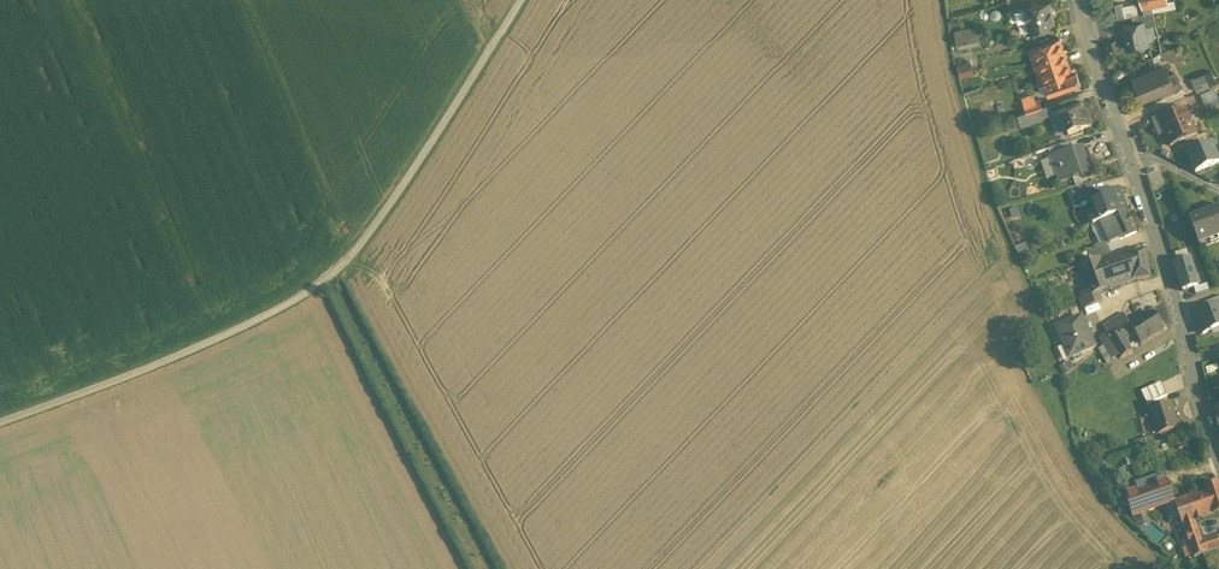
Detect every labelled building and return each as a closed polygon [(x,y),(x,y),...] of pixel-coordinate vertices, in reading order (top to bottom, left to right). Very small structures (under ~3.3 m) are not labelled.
[(1057,22),(1051,0),(1031,0),(1024,2),(1031,29),(1057,22)] [(1133,13),(1134,20),(1145,18),(1146,23),(1156,21),(1154,8),(1133,13)] [(1122,23),(1127,48),(1150,43),(1146,23),(1145,18),(1134,20),(1122,23)] [(955,46),(976,42),(973,25),(952,28),(955,46)] [(1065,45),(1061,34),(1030,45),(1034,56),(1065,45)] [(1117,38),(1109,39),(1110,48),(1118,47),(1117,38)] [(1069,56),(1065,45),(1034,56),(1038,67),(1069,56)] [(1073,67),(1069,56),(1038,67),(1041,78),(1046,76),(1073,67)] [(956,63),(959,76),(973,73),(970,60),(956,63)] [(1168,60),(1133,75),(1143,98),(1178,84),(1168,60)] [(1078,65),(1073,67),(1046,76),(1050,89),(1082,77),(1078,65)] [(1192,75),(1198,89),(1212,83),(1206,70),(1192,75)] [(1218,100),(1214,85),(1199,90),(1204,105),(1218,100)] [(1062,116),(1068,135),(1092,128),(1083,99),(1052,108),(1055,118),(1062,116)] [(1185,102),(1157,114),(1170,146),(1198,134),(1185,102)] [(1084,145),(1049,156),(1058,184),(1093,172),(1084,145)] [(1197,172),(1218,163),(1218,162),(1212,145),(1190,154),(1197,172)] [(1102,220),(1129,210),(1120,186),(1093,197),(1097,206),(1088,209),(1093,223),(1102,220)] [(1191,219),(1202,247),(1218,241),(1218,208),(1191,219)] [(1111,243),(1138,233),(1129,210),(1102,220),(1111,243)] [(1025,244),(1015,248),(1019,258),(1028,254),(1025,244)] [(1100,293),(1139,280),(1138,278),(1153,275),(1148,246),(1130,250),(1130,246),(1078,266),(1087,289),(1097,285),(1100,293)] [(1199,287),(1191,259),(1175,264),(1184,292),(1199,287)] [(1097,285),(1087,289),(1080,291),(1082,297),(1081,298),(1084,308),(1103,302),(1100,293),(1097,285)] [(1196,317),(1203,335),(1218,328),(1218,308),(1196,317)] [(1143,343),(1166,329),(1154,309),(1131,323),(1137,333),(1143,343)] [(1137,333),(1131,323),(1125,312),(1104,325),(1107,331),(1099,336),(1104,345),(1099,349),(1107,362),(1121,354),(1123,358),(1133,352),(1126,340),(1137,333)] [(1056,326),(1070,359),(1096,348),(1082,314),(1056,326)] [(1171,403),(1151,409),(1159,434),(1167,432),(1179,428),(1171,403)] [(1167,432),(1159,434),(1147,438),(1149,446),(1169,439),(1167,432)] [(1133,516),(1165,505),(1174,502),(1175,502),(1165,473),(1135,483),(1139,492),(1126,496),(1133,516)] [(1165,505),(1171,522),(1181,519),(1190,545),(1182,548),(1186,560),(1194,557),(1194,558),(1204,554),(1206,554),(1206,553),(1218,549),(1218,546),(1216,538),(1203,543),(1196,522),(1218,514),(1218,487),(1218,484),(1206,489),(1207,491),(1175,502),(1174,502),(1165,505)] [(1204,554),(1210,568),(1218,568),(1218,549),(1206,553),(1206,554),(1204,554)]
